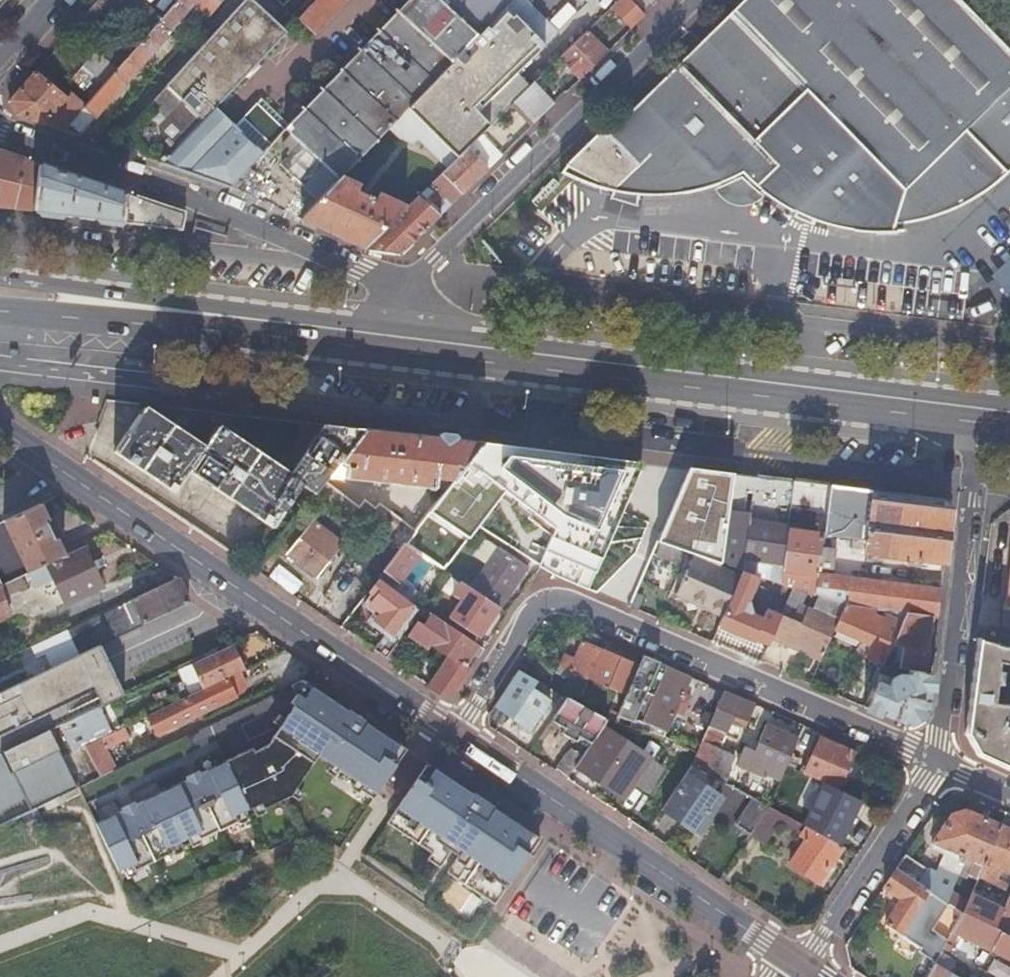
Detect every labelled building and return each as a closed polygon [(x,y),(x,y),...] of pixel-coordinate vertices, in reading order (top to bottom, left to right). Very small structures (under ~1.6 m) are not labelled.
[(69,31),(84,43),(121,0),(96,0),(69,31)] [(83,107),(95,117),(124,84),(167,35),(165,34),(193,1),(208,15),(222,0),(175,0),(161,16),(150,29),(133,48),(116,68),(111,73),(102,84),(92,96),(86,102),(83,106),(83,107)] [(142,0),(122,0),(134,10),(134,15),(150,29),(161,16),(142,0)] [(271,17),(253,0),(243,0),(123,131),(138,156),(185,107),(271,17)] [(404,3),(377,31),(353,56),(344,65),(339,70),(288,124),(228,186),(300,219),(342,176),(407,109),(476,36),(503,9),(511,0),(407,0),(404,3)] [(297,19),(298,20),(313,35),(347,0),(315,0),(297,19)] [(528,0),(511,0),(503,9),(542,47),(559,31),(528,0)] [(967,2),(962,10),(952,0),(744,0),(608,132),(602,127),(557,171),(570,178),(583,183),(605,190),(605,189),(629,193),(644,194),(660,194),(680,193),(680,194),(699,190),(718,184),(717,183),(740,172),(757,188),(757,189),(774,202),(789,211),(789,210),(810,218),(824,223),(849,229),(849,231),(869,232),(900,231),(900,229),(893,229),(893,223),(905,222),(930,215),(954,206),(978,194),(990,187),(1003,177),(1009,171),(1009,47),(967,2)] [(640,11),(630,0),(617,0),(609,7),(630,28),(644,15),(640,11)] [(1008,27),(1000,18),(983,0),(969,0),(967,2),(1009,47),(1009,29),(1008,27)] [(1008,27),(1009,25),(1009,8),(1000,18),(1008,27)] [(542,47),(503,9),(476,36),(407,109),(457,156),(466,148),(490,124),(477,110),(542,47)] [(209,112),(287,31),(271,17),(185,107),(138,156),(159,163),(198,124),(209,112)] [(579,78),(607,51),(586,30),(558,57),(579,78)] [(104,58),(116,68),(133,48),(121,38),(104,58)] [(14,114),(41,123),(64,98),(43,80),(47,75),(48,73),(39,66),(34,72),(9,100),(14,114)] [(71,78),(77,83),(87,71),(81,66),(71,78)] [(77,83),(92,96),(102,84),(87,71),(77,83)] [(43,80),(64,98),(67,94),(47,75),(43,80)] [(533,81),(509,105),(530,126),(554,102),(533,81)] [(41,123),(62,130),(83,107),(83,106),(68,93),(67,94),(64,98),(41,123)] [(228,186),(288,124),(261,97),(228,131),(225,127),(183,171),(228,186)] [(183,171),(225,127),(209,112),(198,124),(159,163),(183,171)] [(486,169),(466,148),(457,156),(440,173),(460,194),(486,169)] [(18,158),(0,152),(0,206),(13,208),(13,206),(18,158)] [(18,158),(13,206),(32,209),(37,164),(18,158)] [(126,193),(37,164),(32,209),(31,210),(122,221),(126,193)] [(440,173),(406,206),(363,248),(399,253),(460,194),(440,173)] [(342,176),(300,219),(350,242),(363,248),(406,206),(379,193),(376,200),(362,194),(365,187),(342,176)] [(182,212),(126,193),(122,221),(179,228),(182,212)] [(102,400),(98,398),(94,409),(98,410),(102,400)] [(313,496),(314,495),(323,483),(328,477),(365,429),(326,425),(289,474),(256,452),(259,448),(247,441),(245,444),(215,424),(201,445),(181,431),(183,428),(172,420),(169,424),(142,405),(111,451),(172,492),(186,471),(271,528),(300,486),(313,496)] [(365,429),(328,477),(368,482),(389,484),(390,480),(396,480),(400,481),(399,485),(444,490),(446,490),(448,487),(481,443),(417,436),(409,435),(401,434),(365,429)] [(457,526),(470,535),(477,526),(492,506),(502,493),(507,487),(527,461),(535,450),(518,448),(510,447),(500,461),(475,492),(480,496),(457,526)] [(638,464),(535,450),(527,461),(507,487),(534,505),(529,511),(553,531),(537,569),(588,589),(638,464)] [(717,561),(728,475),(689,468),(655,542),(678,550),(717,561)] [(749,514),(787,518),(791,481),(753,477),(749,514)] [(786,531),(820,535),(826,485),(791,481),(787,518),(786,531)] [(351,557),(377,577),(403,544),(413,531),(378,505),(374,509),(363,501),(357,509),(323,483),(314,495),(368,535),(351,557)] [(819,547),(816,573),(834,575),(836,552),(846,553),(860,555),(868,491),(861,490),(826,485),(820,535),(819,547)] [(940,499),(914,496),(868,491),(860,555),(905,560),(905,566),(942,570),(949,511),(940,499)] [(28,572),(63,555),(56,539),(61,537),(52,517),(46,519),(39,504),(4,520),(11,536),(12,538),(14,537),(22,554),(20,555),(21,557),(28,572)] [(786,531),(787,518),(749,514),(730,511),(723,565),(742,571),(743,571),(744,559),(782,564),(786,531)] [(315,575),(316,574),(325,563),(340,543),(313,521),(288,554),(315,575)] [(403,544),(420,555),(442,570),(453,556),(414,530),(413,531),(403,544)] [(820,535),(786,531),(782,564),(782,569),(816,573),(819,547),(820,535)] [(483,564),(495,548),(481,538),(469,555),(483,564)] [(655,542),(650,554),(674,562),(678,550),(656,542),(655,542)] [(1002,608),(1009,609),(1009,542),(1002,608)] [(377,577),(394,589),(420,555),(403,544),(377,577)] [(103,587),(83,546),(63,555),(28,572),(34,585),(52,576),(65,604),(103,587)] [(482,596),(498,607),(523,568),(508,557),(495,548),(483,564),(468,587),(482,596)] [(675,595),(721,614),(738,575),(692,556),(675,595)] [(325,563),(316,574),(321,578),(329,566),(325,563)] [(834,575),(816,573),(813,595),(818,597),(841,605),(842,605),(874,609),(886,610),(888,610),(903,612),(936,616),(939,589),(834,575)] [(445,615),(478,637),(498,607),(482,596),(468,587),(449,574),(440,586),(452,595),(455,591),(463,597),(452,614),(448,611),(445,615)] [(189,602),(177,577),(132,598),(144,623),(189,602)] [(418,608),(377,577),(368,589),(376,595),(369,603),(380,612),(374,620),(387,630),(372,649),(385,657),(400,636),(406,629),(399,623),(405,614),(410,618),(418,608)] [(780,584),(777,583),(764,610),(780,617),(783,610),(791,593),(793,589),(780,584)] [(9,614),(1,584),(0,585),(0,618),(9,614)] [(427,603),(438,610),(445,601),(435,594),(427,603)] [(780,617),(773,633),(822,653),(832,628),(842,605),(841,605),(818,597),(812,610),(806,608),(798,626),(780,617)] [(380,612),(369,603),(363,611),(374,620),(380,612)] [(718,625),(753,641),(762,621),(727,605),(718,625)] [(874,609),(842,605),(832,628),(870,644),(865,657),(882,664),(890,645),(903,612),(888,610),(886,610),(884,617),(882,616),(880,621),(871,617),(874,609)] [(483,648),(422,607),(418,612),(427,619),(423,625),(418,621),(408,635),(427,647),(430,643),(442,651),(435,662),(437,664),(430,675),(434,678),(429,687),(440,694),(454,691),(470,668),(465,665),(473,653),(477,656),(483,648)] [(926,634),(934,635),(936,616),(903,612),(890,645),(900,648),(898,669),(909,671),(920,672),(926,634)] [(81,637),(87,650),(99,644),(109,639),(97,614),(75,625),(81,637)] [(406,629),(412,619),(410,618),(405,614),(399,623),(406,629)] [(75,625),(61,631),(67,644),(81,637),(75,625)] [(773,633),(770,639),(819,660),(822,653),(773,633)] [(385,657),(395,664),(410,643),(400,636),(385,657)] [(974,637),(963,733),(975,755),(1009,771),(1009,647),(974,637)] [(624,696),(636,667),(619,659),(614,657),(580,643),(573,660),(562,656),(555,673),(570,680),(573,673),(624,696)] [(30,809),(75,787),(48,730),(124,696),(105,658),(99,644),(87,650),(0,690),(0,823),(30,809)] [(244,669),(232,645),(231,646),(193,663),(196,670),(205,687),(234,673),(239,671),(240,671),(242,669),(244,669)] [(688,676),(641,656),(636,667),(624,696),(615,716),(612,723),(653,732),(662,736),(672,712),(681,693),(688,676)] [(196,670),(193,663),(178,670),(182,677),(196,670)] [(246,686),(239,671),(234,673),(205,687),(203,688),(147,715),(156,733),(242,693),(246,686)] [(878,673),(863,708),(903,725),(925,709),(929,674),(920,672),(909,671),(907,677),(899,675),(892,680),(878,673)] [(533,681),(516,672),(493,706),(529,730),(549,702),(528,688),(533,681)] [(373,799),(407,749),(347,709),(330,698),(316,688),(302,679),(290,684),(295,694),(290,702),(293,705),(266,745),(243,756),(242,752),(238,754),(225,760),(198,773),(210,798),(198,803),(186,779),(133,804),(145,828),(133,834),(121,809),(101,819),(94,823),(103,841),(118,872),(132,866),(135,871),(154,862),(173,852),(171,847),(185,840),(196,835),(199,840),(220,830),(239,821),(236,816),(249,810),(261,804),(264,809),(285,799),(291,796),(318,756),(362,786),(359,790),(373,799)] [(744,726),(753,704),(721,691),(708,722),(707,726),(723,733),(725,734),(730,721),(744,726)] [(689,696),(681,693),(672,712),(681,715),(689,696)] [(602,725),(606,719),(565,698),(550,720),(563,728),(561,733),(557,738),(570,746),(574,740),(576,736),(590,743),(602,725)] [(699,743),(707,726),(708,722),(686,713),(673,741),(695,752),(699,743)] [(82,746),(84,745),(92,741),(80,716),(60,725),(72,750),(82,746)] [(550,720),(547,725),(561,733),(563,728),(550,720)] [(774,729),(780,732),(783,726),(777,723),(774,729)] [(586,748),(578,760),(577,761),(584,766),(581,771),(593,780),(600,785),(610,791),(614,785),(627,794),(634,782),(649,758),(650,757),(657,746),(648,740),(641,751),(602,725),(590,743),(586,748)] [(793,744),(796,739),(780,732),(774,729),(764,725),(753,750),(743,746),(736,763),(762,774),(763,772),(779,779),(785,765),(793,744)] [(96,772),(98,776),(114,769),(104,748),(129,737),(124,726),(92,741),(84,745),(96,772)] [(716,750),(723,733),(707,726),(699,743),(716,750)] [(818,732),(815,738),(802,769),(834,783),(850,746),(822,734),(818,732)] [(574,740),(586,748),(590,743),(576,736),(574,740)] [(802,769),(815,738),(811,736),(797,767),(802,769)] [(768,806),(770,800),(772,795),(746,786),(748,782),(734,774),(733,775),(727,772),(733,758),(716,750),(699,743),(695,752),(690,763),(752,797),(768,806)] [(785,765),(796,770),(803,748),(793,744),(785,765)] [(565,754),(554,771),(566,779),(574,767),(577,761),(578,760),(568,753),(565,754)] [(649,758),(634,782),(648,792),(663,767),(649,758)] [(577,761),(574,767),(581,771),(584,766),(577,761)] [(427,763),(387,823),(432,853),(427,860),(440,868),(451,851),(458,856),(447,873),(495,905),(540,838),(427,763)] [(198,773),(186,779),(198,803),(210,798),(198,773)] [(684,773),(661,808),(696,833),(720,796),(684,773)] [(828,780),(807,823),(846,842),(867,799),(828,780)] [(610,791),(623,800),(627,794),(614,785),(610,791)] [(735,824),(750,833),(768,806),(752,797),(735,824)] [(133,804),(121,809),(133,834),(145,828),(133,804)] [(830,862),(840,846),(772,808),(768,806),(750,833),(763,842),(776,823),(799,836),(805,839),(787,865),(817,884),(830,862)] [(1001,826),(964,810),(951,814),(943,824),(940,829),(931,842),(947,849),(936,873),(926,869),(904,854),(895,868),(928,890),(948,902),(962,912),(973,889),(977,879),(1001,826)] [(1001,826),(977,879),(1005,891),(1008,885),(996,880),(1001,869),(1009,873),(1009,830),(1001,826)] [(837,866),(830,862),(817,884),(823,888),(837,866)] [(928,890),(895,868),(882,886),(900,898),(884,923),(901,935),(928,890)] [(993,928),(1004,904),(973,889),(962,912),(993,928)] [(948,902),(928,890),(901,935),(919,947),(917,950),(935,962),(948,938),(932,928),(948,902)] [(1004,904),(993,928),(1009,936),(1009,891),(1004,904)] [(993,928),(962,912),(952,932),(1009,960),(1009,936),(993,928)] [(926,976),(956,976),(934,964),(926,976)] [(976,974),(982,976),(983,976),(986,972),(979,968),(976,974)]
